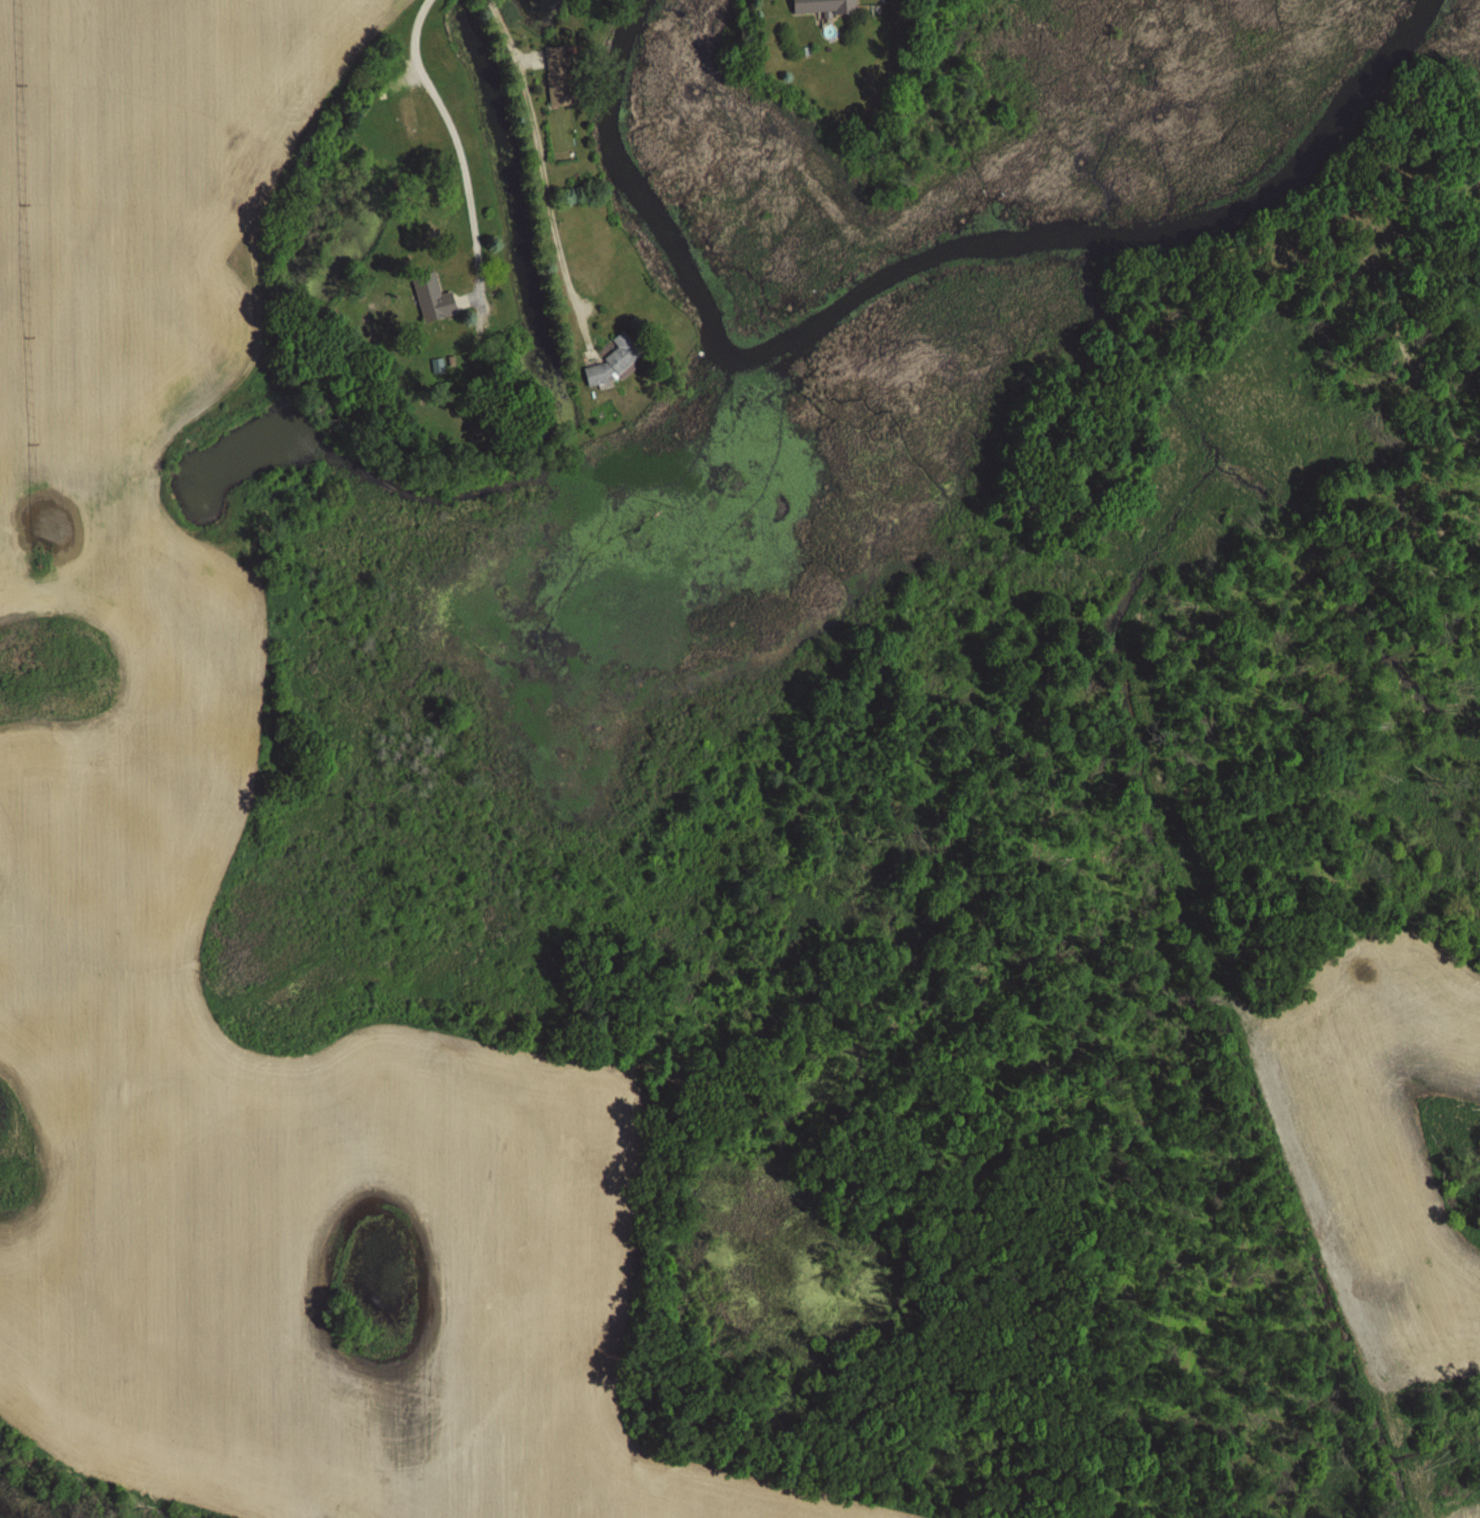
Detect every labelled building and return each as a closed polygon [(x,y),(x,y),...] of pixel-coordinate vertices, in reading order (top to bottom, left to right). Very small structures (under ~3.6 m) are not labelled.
[(857,0),(793,0),(794,14),(857,13),(857,0)] [(544,50),(551,109),(573,107),(566,48),(544,50)] [(424,323),(457,315),(451,291),(441,294),(435,271),(412,277),(424,323)]
